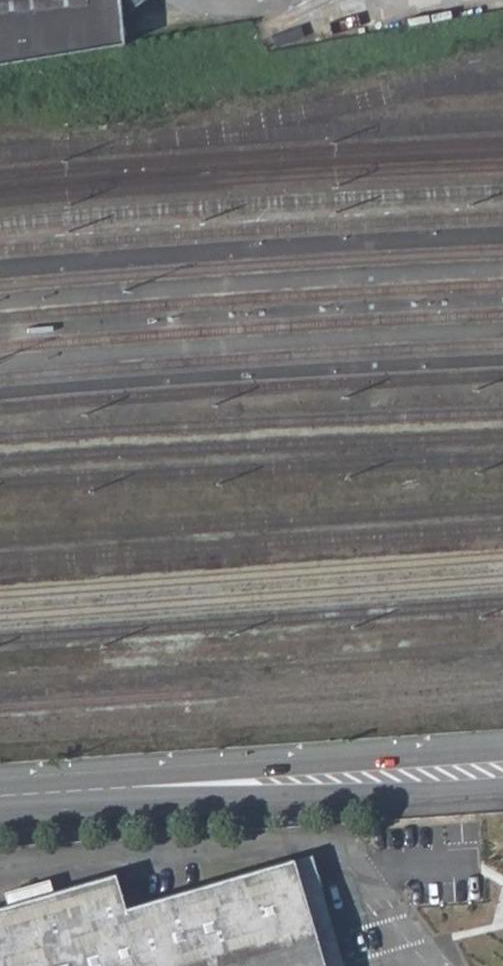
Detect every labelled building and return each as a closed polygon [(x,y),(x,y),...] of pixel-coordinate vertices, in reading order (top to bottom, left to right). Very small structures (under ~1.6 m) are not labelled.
[(121,30),(118,0),(0,0),(0,50),(121,30)] [(0,50),(0,62),(122,41),(121,30),(0,50)] [(314,849),(295,856),(327,965),(348,965),(314,849)] [(295,856),(128,906),(118,873),(0,909),(0,965),(327,965),(295,856)]
